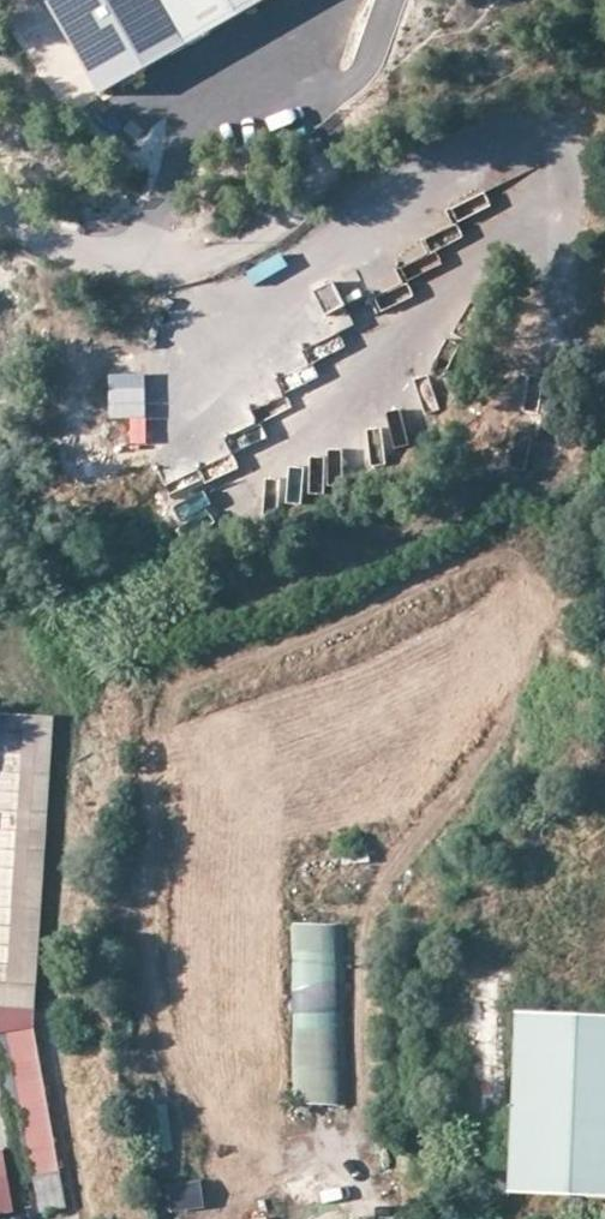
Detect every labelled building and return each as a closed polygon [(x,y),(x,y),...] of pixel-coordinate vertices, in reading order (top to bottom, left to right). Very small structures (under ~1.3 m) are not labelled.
[(57,43),(115,10),(109,0),(33,0),(57,43)] [(193,52),(280,0),(163,0),(193,52)] [(379,307),(408,291),(388,254),(358,270),(379,307)] [(346,306),(333,283),(314,292),(325,317),(346,306)] [(441,391),(452,358),(436,353),(426,386),(441,391)] [(147,388),(147,369),(110,368),(110,388),(147,388)] [(151,448),(148,390),(109,392),(111,423),(131,422),(133,449),(151,448)] [(402,433),(398,405),(381,407),(385,435),(402,433)] [(349,423),(349,451),(366,451),(366,423),(349,423)] [(292,493),(287,464),(270,467),(275,496),(292,493)] [(208,488),(178,511),(190,526),(220,503),(208,488)] [(38,1003),(51,712),(36,712),(24,980),(0,979),(0,1001),(38,1003)] [(346,925),(291,925),(291,1107),(347,1107),(346,925)] [(525,1023),(515,1200),(604,1205),(604,1027),(525,1023)] [(8,1031),(41,1215),(65,1210),(32,1026),(8,1031)] [(0,1134),(0,1185),(9,1184),(0,1134)] [(26,1218),(18,1182),(9,1184),(0,1185),(0,1218),(25,1218),(26,1218)] [(200,1182),(170,1185),(174,1211),(203,1207),(200,1182)]
